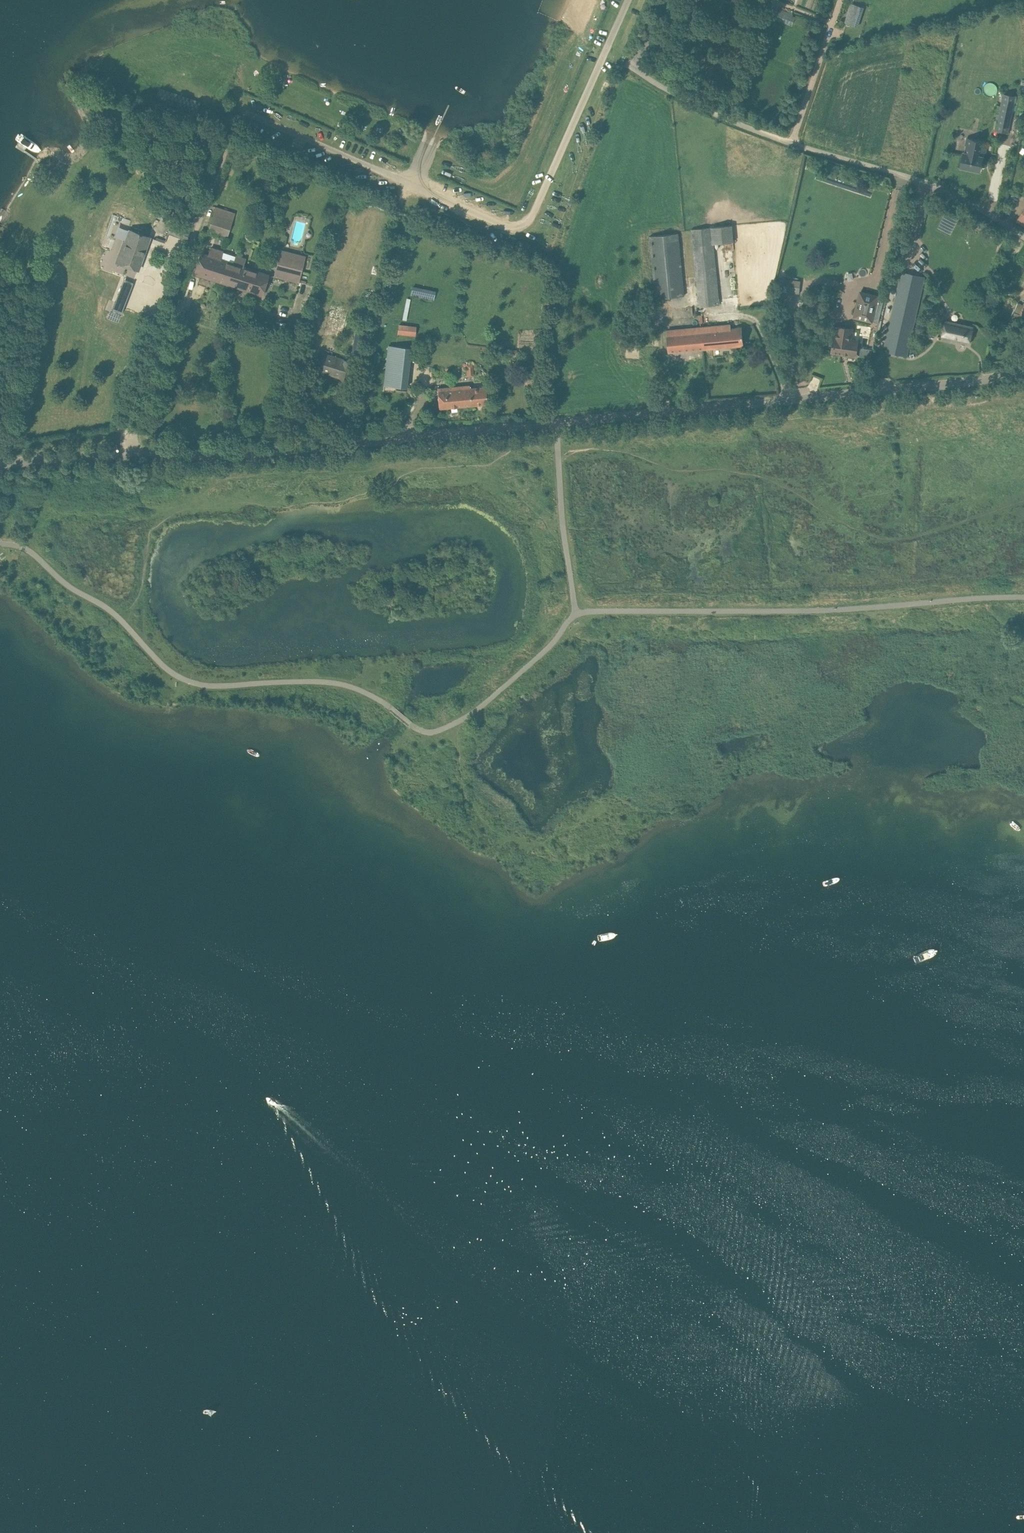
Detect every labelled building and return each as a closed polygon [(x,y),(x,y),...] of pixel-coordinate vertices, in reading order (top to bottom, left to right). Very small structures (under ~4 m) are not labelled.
[(864,8),(851,3),(844,23),(858,28),(864,8)] [(793,15),(780,9),(777,17),(786,20),(785,22),(792,25),(795,18),(792,16),(793,15)] [(1015,96),(1004,94),(996,130),(1007,132),(1015,96)] [(984,141),(967,137),(966,144),(967,145),(965,153),(963,153),(960,166),(980,170),(983,157),(981,156),(984,141)] [(300,152),(303,146),(293,141),(290,147),(300,152)] [(235,213),(217,207),(208,233),(226,239),(235,213)] [(190,230),(189,229),(171,223),(168,233),(187,239),(190,230)] [(712,227),(692,229),(699,306),(720,304),(714,244),(712,227)] [(141,262),(150,237),(129,229),(125,241),(124,241),(116,262),(138,270),(139,269),(137,269),(139,262),(141,262)] [(648,291),(649,299),(684,296),(678,233),(650,236),(655,290),(648,291)] [(228,283),(234,264),(220,259),(223,251),(211,247),(209,256),(201,253),(195,273),(228,283)] [(303,263),(305,256),(282,250),(280,257),(275,277),(299,283),(301,270),(307,271),(308,266),(302,264),(303,263)] [(261,295),(268,275),(243,267),(246,259),(237,256),(234,264),(228,283),(261,295)] [(884,350),(907,355),(925,277),(902,272),(884,350)] [(801,280),(785,279),(784,285),(788,286),(788,292),(799,293),(801,280)] [(412,285),(410,294),(434,300),(436,290),(412,285)] [(877,297),(860,292),(854,316),(871,320),(877,297)] [(1012,318),(1021,322),(1023,315),(1023,303),(1023,304),(1018,302),(1012,318)] [(952,340),(970,344),(974,327),(945,320),(941,340),(953,342),(952,341),(952,340)] [(398,323),(397,333),(415,335),(416,325),(398,323)] [(743,345),(741,327),(730,328),(730,324),(701,327),(702,337),(703,337),(704,348),(743,345)] [(669,351),(704,348),(703,337),(702,337),(701,327),(667,330),(669,351)] [(852,329),(836,327),(832,351),(844,353),(844,352),(848,352),(847,355),(856,356),(858,341),(850,340),(852,329)] [(356,330),(353,346),(361,347),(362,344),(364,331),(357,330),(356,330)] [(385,384),(384,385),(406,387),(408,371),(411,348),(400,346),(399,346),(395,346),(389,345),(386,370),(385,384)] [(312,349),(304,346),(298,365),(307,367),(312,349)] [(328,374),(334,356),(323,353),(317,371),(328,374)] [(348,380),(351,370),(353,362),(334,356),(328,374),(348,380)] [(466,364),(467,376),(474,375),(473,363),(466,364)] [(487,403),(486,393),(486,386),(470,388),(469,385),(437,388),(439,408),(487,403)]
